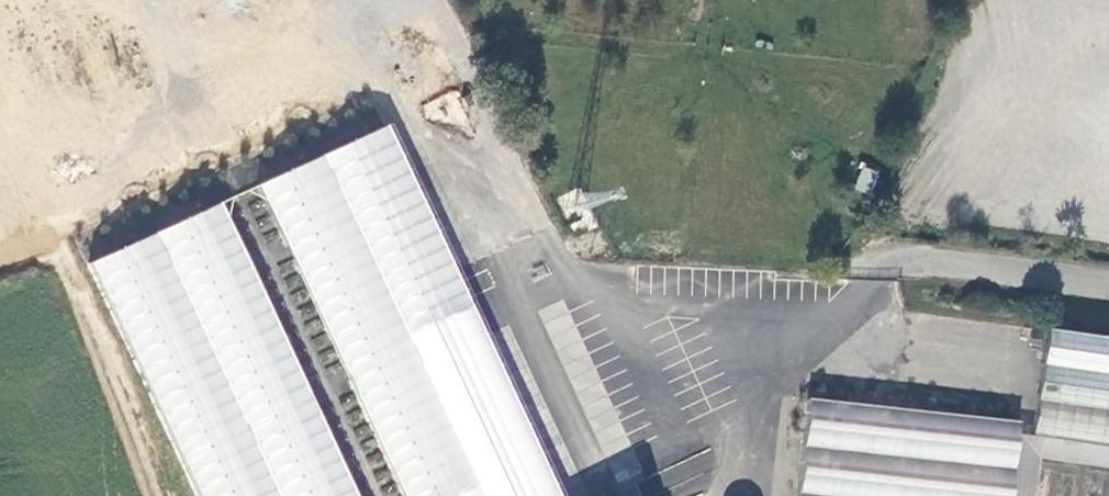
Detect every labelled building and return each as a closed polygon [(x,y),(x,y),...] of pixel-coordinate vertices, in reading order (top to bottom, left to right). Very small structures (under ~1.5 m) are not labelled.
[(405,127),(99,249),(198,495),(355,495),(242,214),(279,200),(397,495),(552,495),(405,127)] [(859,168),(856,190),(874,193),(877,170),(859,168)] [(1045,332),(1031,421),(1029,437),(1108,449),(1108,341),(1045,332)] [(805,401),(794,495),(1006,495),(1014,424),(805,401)]
